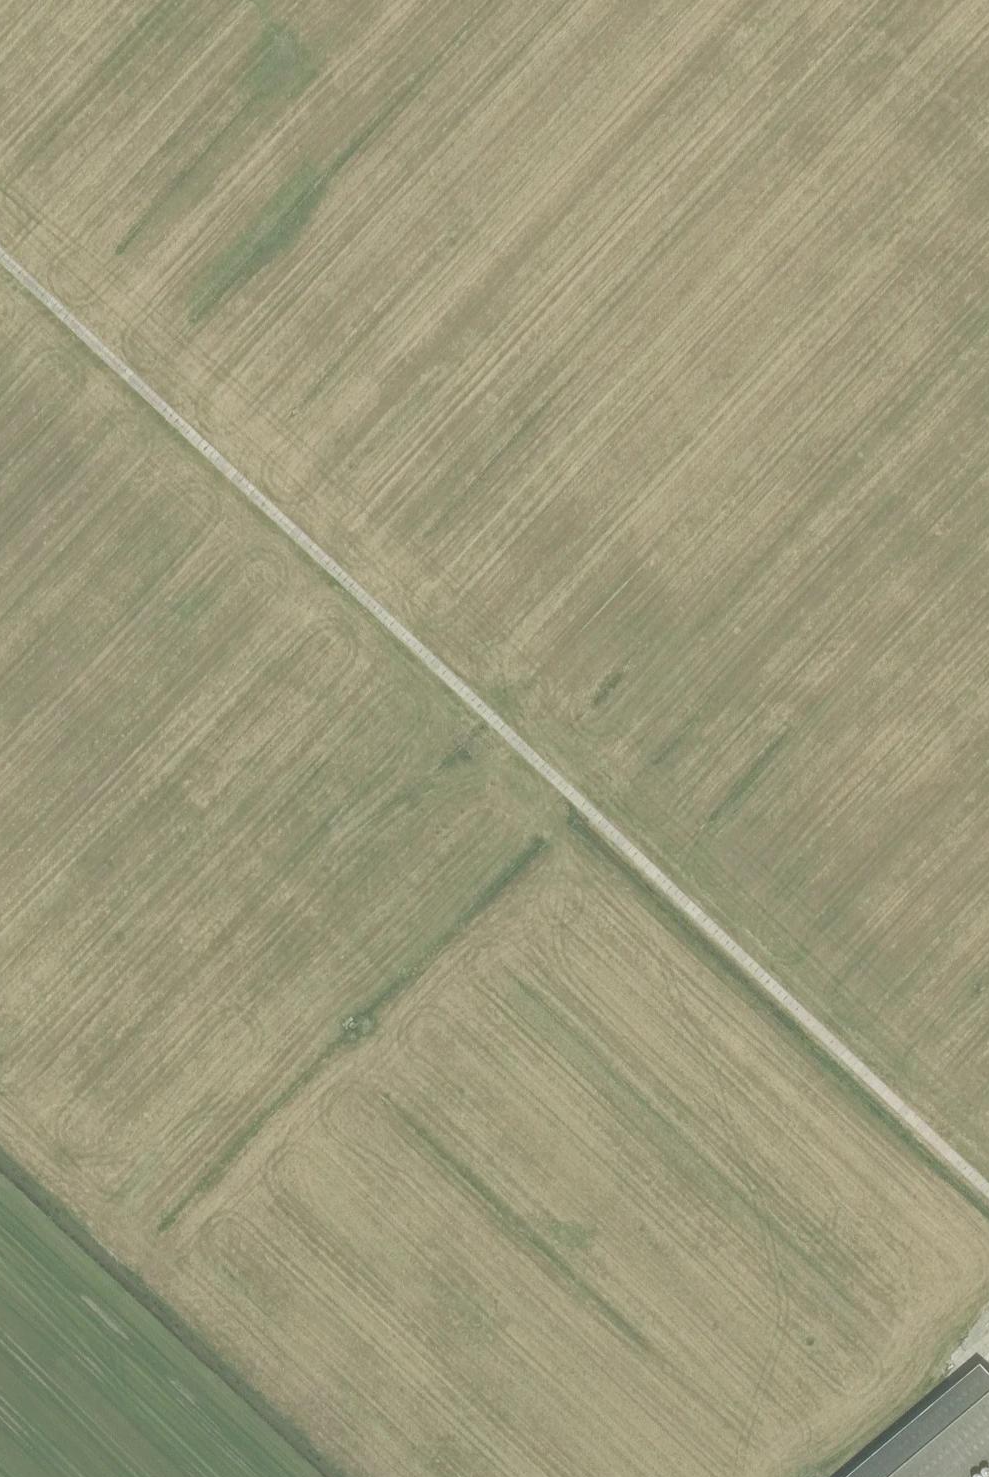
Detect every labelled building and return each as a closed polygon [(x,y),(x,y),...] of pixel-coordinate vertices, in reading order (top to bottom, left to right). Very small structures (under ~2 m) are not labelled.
[(988,1464),(988,1376),(983,1369),(856,1476),(974,1476),(988,1464)]
